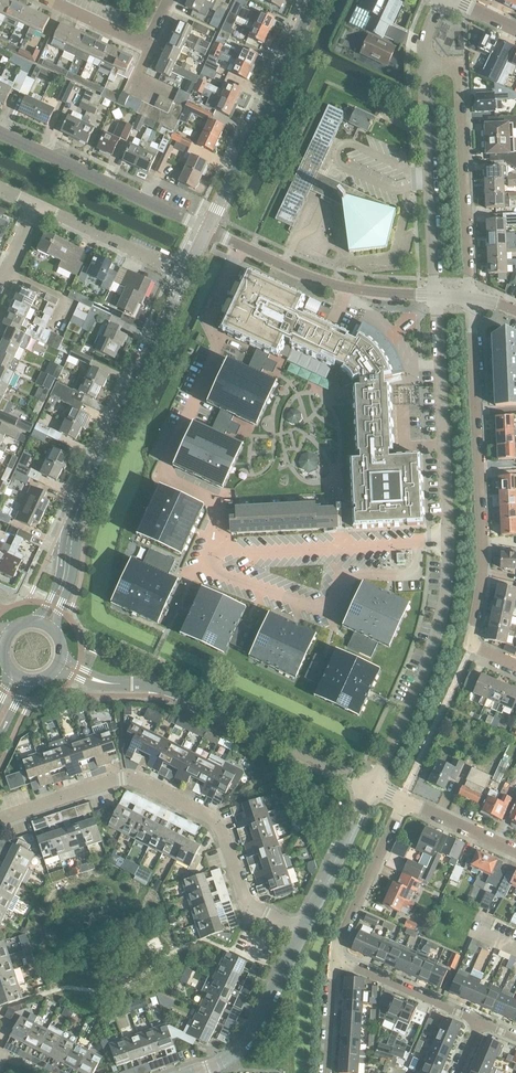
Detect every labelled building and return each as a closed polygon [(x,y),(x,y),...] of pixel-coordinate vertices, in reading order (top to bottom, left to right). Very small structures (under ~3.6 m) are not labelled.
[(6,17),(13,2),(9,0),(0,0),(0,21),(4,23),(6,17)] [(203,0),(189,0),(186,7),(199,13),(203,6),(219,13),(221,9),(205,1),(203,0)] [(205,1),(221,9),(228,12),(231,7),(217,0),(203,0),(205,1)] [(239,18),(256,26),(270,32),(272,27),(274,28),(277,21),(275,20),(261,13),(259,18),(253,16),(252,18),(241,12),(245,4),(247,5),(249,0),(236,0),(230,13),(239,18)] [(264,1),(281,8),(284,0),(264,0),(264,1)] [(361,9),(357,7),(349,23),(382,40),(388,26),(389,27),(400,3),(394,0),(365,0),(361,9)] [(515,10),(515,8),(515,0),(506,0),(504,5),(515,10)] [(6,17),(18,23),(25,8),(13,2),(6,17)] [(18,23),(30,29),(37,13),(25,8),(18,23)] [(37,13),(30,29),(26,37),(32,40),(36,31),(43,34),(50,19),(37,13)] [(230,13),(221,31),(232,36),(235,29),(234,28),(236,23),(251,30),(248,36),(250,37),(250,38),(264,44),(270,32),(256,26),(239,18),(230,13)] [(173,35),(186,41),(192,44),(201,48),(208,51),(211,44),(190,34),(192,28),(179,22),(179,23),(177,22),(173,29),(175,30),(173,35)] [(210,29),(195,22),(192,28),(207,35),(210,29)] [(60,47),(65,49),(73,30),(61,25),(54,40),(62,43),(60,47)] [(76,57),(78,51),(85,36),(86,34),(80,31),(79,33),(73,30),(65,49),(64,51),(76,57)] [(229,42),(232,36),(221,31),(219,37),(229,42)] [(478,75),(495,83),(498,84),(508,62),(515,48),(499,40),(499,39),(486,33),(478,48),(479,49),(478,52),(485,56),(487,53),(491,55),(484,70),(481,69),(478,75)] [(173,35),(167,47),(181,53),(186,41),(173,35)] [(82,60),(88,62),(97,42),(85,36),(78,51),(85,54),(82,60)] [(369,36),(361,54),(387,66),(396,48),(382,42),(369,36)] [(6,49),(9,43),(0,39),(0,46),(6,49)] [(97,42),(88,62),(92,64),(95,59),(102,62),(109,47),(97,42)] [(217,42),(213,50),(223,54),(226,46),(217,42)] [(6,49),(18,55),(21,49),(9,43),(6,49)] [(198,54),(201,48),(192,44),(189,50),(198,54)] [(102,62),(114,68),(121,53),(109,47),(102,62)] [(167,47),(162,59),(175,65),(181,53),(167,47)] [(21,49),(18,55),(36,63),(41,51),(35,48),(32,54),(21,49)] [(232,52),(230,57),(253,68),(258,56),(243,49),(240,56),(232,52)] [(223,54),(213,50),(210,55),(230,65),(230,64),(235,66),(232,73),(247,80),(253,68),(230,57),(223,54)] [(121,53),(114,68),(108,81),(113,84),(115,79),(118,74),(129,80),(135,67),(131,66),(134,59),(121,53)] [(508,62),(498,84),(504,87),(506,83),(508,82),(510,79),(509,76),(510,75),(512,76),(515,68),(515,57),(512,64),(508,62)] [(185,79),(196,84),(198,80),(200,77),(189,72),(181,68),(177,66),(175,65),(162,59),(156,72),(169,78),(173,71),(186,77),(185,79)] [(42,66),(54,72),(57,66),(45,60),(42,66)] [(208,61),(205,67),(218,73),(221,67),(208,61)] [(34,65),(30,75),(28,78),(36,81),(42,68),(34,65)] [(54,72),(66,77),(69,71),(57,66),(54,72)] [(218,73),(205,67),(202,74),(205,76),(215,80),(218,73)] [(12,90),(20,93),(28,75),(20,71),(14,84),(1,78),(0,81),(0,103),(5,105),(12,90)] [(66,77),(78,83),(81,77),(69,71),(66,77)] [(78,83),(90,88),(92,83),(81,77),(78,83)] [(196,84),(196,85),(236,104),(242,91),(225,83),(221,90),(202,81),(198,80),(196,84)] [(68,81),(59,101),(67,104),(76,85),(68,81)] [(92,83),(90,88),(102,94),(105,89),(92,83)] [(495,83),(495,90),(493,90),(493,94),(477,95),(479,112),(495,111),(495,101),(504,100),(515,99),(515,93),(504,87),(498,84),(495,83)] [(204,95),(210,98),(207,106),(230,117),(230,116),(232,117),(236,110),(234,109),(236,104),(196,85),(194,90),(204,95)] [(179,90),(177,96),(188,102),(191,96),(179,90)] [(79,108),(87,111),(95,95),(87,91),(79,108)] [(123,93),(120,100),(117,105),(131,111),(137,99),(123,93)] [(95,95),(87,111),(95,115),(103,99),(95,95)] [(188,102),(177,96),(174,102),(186,107),(188,102)] [(20,113),(34,119),(41,104),(27,97),(20,113)] [(142,102),(137,99),(131,111),(136,114),(142,102)] [(147,104),(142,102),(136,114),(140,116),(142,116),(147,104)] [(186,107),(174,102),(171,108),(183,113),(186,107)] [(187,109),(195,113),(210,120),(212,121),(215,115),(190,103),(187,109)] [(41,104),(34,119),(48,125),(55,110),(41,104)] [(152,107),(147,104),(142,116),(146,119),(147,119),(152,107)] [(350,253),(387,248),(396,212),(388,210),(389,208),(390,206),(318,174),(342,123),(343,120),(345,114),(329,106),(276,220),(293,228),(310,191),(322,196),(321,199),(330,203),(331,200),(344,206),(350,253)] [(158,109),(152,107),(147,119),(152,121),(158,109)] [(356,111),(348,107),(345,114),(343,120),(351,123),(350,124),(367,132),(374,119),(356,111)] [(183,113),(171,108),(168,114),(174,132),(183,113)] [(163,112),(158,109),(152,121),(157,124),(163,112)] [(189,126),(195,113),(187,109),(181,122),(189,126)] [(168,114),(163,112),(157,124),(158,124),(174,132),(168,114)] [(146,119),(142,116),(140,116),(134,129),(140,132),(146,119)] [(69,138),(74,140),(82,123),(69,117),(62,132),(70,136),(69,138)] [(82,123),(74,140),(78,142),(79,140),(88,144),(94,129),(89,127),(90,123),(89,123),(90,120),(84,117),(82,123)] [(484,140),(514,139),(513,129),(515,129),(515,117),(499,118),(499,124),(486,125),(486,131),(483,131),(484,140)] [(155,130),(157,124),(152,121),(147,119),(144,125),(155,130)] [(210,120),(204,133),(219,140),(225,127),(212,121),(210,120)] [(174,132),(158,124),(154,131),(165,136),(163,139),(170,142),(174,132)] [(119,141),(120,141),(122,138),(127,141),(133,128),(127,125),(126,128),(119,125),(113,138),(105,134),(98,149),(112,156),(119,141)] [(219,140),(204,133),(198,145),(213,152),(219,140)] [(173,140),(192,149),(195,142),(176,134),(173,140)] [(124,161),(136,167),(147,143),(150,137),(145,135),(138,149),(131,145),(124,161)] [(484,140),(484,149),(487,149),(487,155),(500,154),(500,161),(504,161),(515,168),(515,153),(514,153),(514,139),(484,140)] [(147,143),(136,167),(149,173),(156,157),(158,152),(149,147),(151,145),(147,143)] [(168,145),(162,157),(168,159),(174,147),(168,145)] [(208,163),(187,153),(184,158),(190,160),(186,169),(202,177),(202,176),(204,177),(207,171),(205,170),(208,163)] [(168,159),(162,157),(156,171),(161,174),(168,159)] [(485,168),(485,182),(515,181),(515,175),(508,175),(508,167),(485,168)] [(199,182),(202,177),(186,169),(179,182),(196,190),(197,187),(198,187),(200,183),(199,182)] [(486,196),(504,195),(504,184),(508,183),(508,187),(515,187),(515,182),(515,181),(485,182),(486,196)] [(504,195),(486,196),(486,209),(505,208),(505,201),(515,200),(515,195),(504,195)] [(487,235),(506,234),(506,225),(515,225),(515,214),(505,214),(505,220),(487,221),(487,235)] [(62,262),(59,268),(79,277),(85,264),(79,262),(85,251),(47,233),(38,251),(62,262)] [(487,235),(488,248),(515,247),(515,234),(506,234),(487,235)] [(488,261),(507,260),(507,254),(515,254),(515,247),(488,248),(488,261)] [(110,291),(114,283),(116,278),(108,274),(113,264),(96,256),(88,275),(104,282),(101,288),(110,292),(110,291)] [(488,261),(489,275),(507,274),(507,266),(515,266),(515,270),(515,260),(507,260),(488,261)] [(128,271),(121,287),(127,290),(127,289),(146,298),(153,283),(128,271)] [(247,272),(220,331),(226,334),(257,348),(258,349),(270,354),(278,358),(286,341),(291,344),(290,347),(292,348),(288,358),(327,377),(332,367),(335,368),(336,364),(343,367),(341,371),(344,373),(346,374),(338,384),(341,388),(353,383),(360,380),(360,388),(354,389),(354,393),(354,395),(355,408),(356,413),(355,413),(357,454),(361,454),(361,459),(350,459),(351,463),(352,468),(351,468),(351,479),(352,479),(352,484),(352,495),(353,495),(353,500),(352,500),(353,508),(352,508),(348,508),(347,508),(347,503),(341,503),(341,505),(341,513),(342,524),(345,524),(346,528),(349,528),(354,528),(362,528),(362,527),(368,527),(368,528),(378,527),(384,526),(384,527),(395,526),(400,526),(403,526),(403,524),(408,523),(408,526),(424,525),(423,517),(422,511),(423,511),(422,500),(422,495),(422,484),(421,484),(421,479),(421,475),(418,476),(418,472),(421,472),(420,456),(412,456),(412,457),(406,457),(390,458),(389,453),(393,453),(393,444),(392,444),(392,438),(392,428),(391,428),(391,422),(392,422),(391,412),(390,412),(390,406),(391,406),(390,395),(390,396),(389,390),(390,390),(390,387),(384,387),(384,379),(405,374),(402,363),(397,353),(390,344),(383,336),(374,329),(363,323),(355,342),(348,339),(349,335),(315,319),(305,315),(303,318),(298,316),(305,299),(247,272)] [(114,283),(110,291),(123,297),(118,308),(133,315),(139,303),(142,305),(146,298),(127,289),(127,290),(121,287),(114,283)] [(21,288),(15,300),(31,308),(39,291),(25,284),(23,289),(21,288)] [(47,294),(44,301),(56,306),(59,300),(47,294)] [(15,300),(9,313),(26,320),(31,308),(15,300)] [(93,307),(112,316),(115,309),(104,304),(103,305),(95,302),(93,307)] [(92,309),(80,303),(76,310),(89,316),(92,309)] [(86,322),(83,328),(90,332),(98,316),(109,322),(112,316),(93,307),(92,309),(89,316),(86,322)] [(115,309),(112,316),(121,320),(123,313),(115,309)] [(89,316),(76,310),(74,316),(86,322),(89,316)] [(4,325),(10,328),(10,327),(20,332),(26,335),(34,339),(37,333),(23,327),(26,320),(9,313),(4,325)] [(86,322),(74,316),(71,322),(83,328),(86,322)] [(40,327),(45,330),(49,323),(36,317),(34,324),(40,327)] [(79,335),(83,328),(71,322),(67,329),(79,335)] [(111,325),(105,339),(99,336),(95,345),(98,346),(96,351),(115,359),(121,347),(123,348),(127,337),(120,334),(122,329),(111,325)] [(10,328),(4,340),(20,347),(26,335),(20,332),(10,327),(10,328)] [(34,339),(40,342),(45,330),(40,327),(34,339)] [(40,342),(46,345),(52,333),(45,330),(40,342)] [(506,330),(493,337),(494,359),(497,359),(497,365),(494,365),(495,383),(498,383),(499,397),(495,397),(496,406),(515,405),(515,334),(506,330)] [(46,345),(52,348),(58,336),(52,333),(46,345)] [(64,338),(58,336),(52,348),(70,356),(73,350),(61,344),(64,338)] [(0,348),(0,353),(14,360),(20,347),(4,340),(0,348)] [(232,362),(212,406),(221,410),(234,416),(253,425),(274,381),(260,375),(268,359),(270,354),(258,349),(255,354),(248,370),(232,362)] [(72,357),(93,367),(96,360),(75,350),(72,357)] [(9,372),(15,375),(20,362),(14,360),(0,353),(0,367),(9,372)] [(59,366),(53,378),(55,379),(58,380),(64,368),(59,366)] [(9,387),(15,375),(9,372),(0,367),(0,383),(9,387)] [(87,381),(102,387),(101,388),(103,389),(110,375),(91,367),(86,379),(88,380),(87,381)] [(74,390),(96,400),(101,388),(102,387),(87,381),(88,380),(80,377),(74,390)] [(70,397),(74,390),(57,382),(54,389),(70,397)] [(3,399),(9,387),(0,383),(0,398),(3,399)] [(40,400),(39,401),(44,403),(50,391),(45,389),(44,390),(39,388),(35,397),(40,400)] [(75,399),(70,397),(54,389),(51,396),(72,406),(75,399)] [(0,398),(0,412),(2,412),(2,411),(3,412),(8,402),(3,399),(0,398)] [(44,403),(39,401),(33,413),(38,415),(44,403)] [(74,409),(68,421),(68,422),(82,428),(84,429),(85,428),(87,429),(90,423),(87,422),(90,416),(74,409)] [(199,425),(178,469),(220,488),(240,444),(224,437),(234,416),(221,410),(212,431),(199,425)] [(2,411),(2,412),(0,416),(0,420),(15,427),(19,419),(3,412),(2,411)] [(497,431),(515,431),(515,423),(514,423),(514,417),(497,417),(497,431)] [(68,422),(68,421),(66,420),(60,434),(76,441),(82,428),(68,422)] [(5,453),(8,447),(2,444),(6,435),(18,441),(21,434),(0,424),(0,450),(5,453)] [(38,424),(35,430),(47,436),(50,429),(38,424)] [(47,436),(35,430),(31,437),(44,443),(47,436)] [(498,446),(515,445),(515,437),(515,431),(497,431),(498,446)] [(515,445),(498,446),(499,461),(515,460),(515,445)] [(55,450),(49,462),(63,469),(65,470),(71,457),(55,450)] [(13,456),(8,468),(12,470),(18,458),(13,456)] [(49,462),(47,461),(41,474),(57,482),(63,469),(49,462)] [(19,464),(15,471),(28,477),(31,470),(19,464)] [(2,480),(4,481),(6,483),(12,470),(8,468),(2,480)] [(28,477),(15,471),(11,480),(15,481),(16,479),(27,484),(30,478),(28,477)] [(515,492),(515,477),(499,477),(500,492),(515,492)] [(6,483),(4,481),(0,491),(0,495),(4,497),(9,484),(6,483)] [(32,487),(24,504),(45,513),(50,502),(45,499),(47,494),(32,487)] [(159,491),(140,532),(147,536),(145,540),(174,553),(176,549),(183,553),(202,511),(195,508),(197,504),(168,490),(166,494),(159,491)] [(501,507),(515,506),(515,492),(500,492),(501,507)] [(45,513),(24,504),(16,521),(32,528),(34,523),(40,525),(45,513)] [(315,504),(299,505),(301,531),(317,530),(316,510),(315,504)] [(299,505),(284,506),(285,532),(301,531),(299,505)] [(337,509),(316,510),(317,530),(338,529),(342,529),(342,524),(341,513),(341,505),(337,505),(337,509)] [(284,506),(268,507),(269,533),(285,532),(284,506)] [(501,521),(515,521),(515,506),(501,507),(501,521)] [(236,508),(226,509),(226,513),(227,531),(232,530),(232,534),(232,535),(233,535),(243,534),(248,534),(254,534),(252,507),(236,508)] [(268,507),(252,507),(254,534),(269,533),(268,507)] [(9,524),(12,518),(2,513),(2,511),(0,510),(0,520),(9,524)] [(501,521),(502,536),(515,535),(515,521),(501,521)] [(12,547),(0,572),(14,578),(24,556),(16,553),(23,539),(31,542),(34,536),(20,530),(12,547)] [(0,572),(12,547),(5,544),(5,545),(0,543),(0,571),(0,572)] [(151,550),(144,565),(136,561),(116,605),(155,623),(175,579),(167,576),(174,560),(162,555),(151,550)] [(502,554),(501,569),(515,569),(515,555),(502,554)] [(386,646),(406,603),(368,585),(347,628),(355,632),(348,647),(371,658),(378,643),(386,646)] [(496,600),(515,604),(515,589),(499,586),(496,600)] [(241,620),(244,612),(200,592),(183,631),(226,651),(230,643),(242,649),(253,625),(241,620)] [(493,613),(512,617),(514,610),(515,610),(515,604),(496,600),(493,613)] [(490,626),(515,632),(515,626),(511,625),(512,617),(493,613),(490,626)] [(293,677),(313,633),(274,616),(254,659),(293,677)] [(490,626),(487,640),(506,644),(508,636),(515,637),(515,636),(515,632),(490,626)] [(317,693),(361,713),(378,674),(335,654),(331,662),(316,655),(305,678),(320,685),(317,693)] [(485,706),(488,699),(495,681),(482,675),(481,678),(470,673),(465,686),(476,691),(475,694),(482,697),(479,704),(485,706)] [(492,710),(497,712),(508,686),(495,681),(488,699),(495,703),(492,710)] [(515,708),(515,690),(508,686),(497,712),(502,714),(505,707),(513,710),(514,707),(515,708)] [(156,712),(153,711),(149,709),(148,710),(144,717),(151,721),(156,712)] [(491,726),(492,724),(492,723),(494,718),(489,716),(486,723),(491,726)] [(180,718),(179,718),(176,724),(181,727),(184,721),(185,720),(180,718)] [(137,750),(144,753),(154,734),(141,727),(143,723),(135,719),(129,731),(137,735),(126,756),(132,759),(137,750)] [(109,730),(95,735),(105,766),(111,764),(108,754),(116,751),(110,732),(109,730)] [(147,766),(153,769),(168,740),(154,734),(144,753),(152,757),(147,766)] [(95,735),(80,740),(87,760),(95,758),(98,768),(105,766),(95,735)] [(50,744),(51,749),(58,770),(66,767),(70,777),(76,775),(66,744),(64,739),(50,744)] [(80,740),(66,744),(76,775),(82,773),(79,763),(87,760),(80,740)] [(164,763),(171,767),(181,747),(168,740),(153,769),(159,772),(164,763)] [(174,780),(180,783),(195,754),(181,747),(171,767),(179,771),(174,780)] [(51,749),(37,754),(47,785),(54,783),(50,773),(58,770),(51,749)] [(47,785),(37,754),(22,759),(29,780),(37,777),(41,787),(47,785)] [(191,777),(199,781),(209,761),(195,754),(180,783),(186,786),(191,777)] [(201,794),(207,797),(225,762),(211,755),(209,761),(199,781),(206,784),(201,794)] [(429,782),(445,789),(451,777),(457,780),(464,764),(454,759),(451,766),(439,761),(429,782)] [(225,762),(207,797),(213,800),(218,790),(226,794),(230,787),(235,790),(238,787),(244,774),(243,771),(225,762)] [(493,781),(500,784),(509,765),(502,762),(493,781)] [(249,773),(254,780),(267,771),(263,765),(249,773)] [(483,795),(482,795),(484,789),(485,790),(492,776),(473,767),(466,781),(468,781),(465,787),(464,787),(459,796),(478,805),(483,795)] [(9,785),(11,791),(26,785),(24,780),(22,772),(6,777),(9,785)] [(491,815),(492,816),(499,802),(497,801),(500,794),(491,790),(481,811),(485,812),(484,814),(490,817),(491,815)] [(109,827),(122,833),(133,812),(125,808),(132,794),(127,791),(109,827)] [(499,802),(492,816),(502,821),(512,800),(504,796),(500,803),(499,802)] [(122,833),(136,840),(147,819),(139,815),(146,800),(140,798),(133,812),(122,833)] [(235,816),(237,823),(268,813),(263,798),(243,805),(245,813),(235,816)] [(90,803),(81,806),(84,815),(84,817),(93,814),(90,803)] [(149,813),(155,816),(160,807),(154,804),(149,813)] [(69,820),(66,811),(60,813),(64,822),(69,820)] [(163,820),(169,823),(173,814),(167,811),(163,820)] [(250,826),(252,834),(273,827),(280,824),(277,816),(270,818),(268,813),(237,823),(240,829),(250,826)] [(46,817),(51,833),(59,855),(73,850),(66,828),(57,831),(52,815),(46,817)] [(177,827),(182,830),(187,821),(181,818),(177,827)] [(80,823),(66,828),(73,850),(102,841),(95,819),(80,823)] [(136,840),(150,847),(160,826),(152,822),(147,819),(136,840)] [(32,822),(35,831),(41,829),(38,820),(32,822)] [(194,825),(190,834),(196,836),(200,828),(194,825)] [(150,847),(163,854),(173,833),(166,829),(160,826),(150,847)] [(245,845),(247,852),(278,841),(273,827),(252,834),(255,842),(245,845)] [(433,857),(434,853),(443,835),(427,828),(417,850),(433,857)] [(59,855),(51,833),(37,838),(44,860),(59,855)] [(173,833),(163,854),(176,860),(187,840),(179,836),(173,833)] [(442,853),(452,858),(449,864),(456,867),(459,861),(458,860),(465,845),(449,838),(442,853)] [(7,858),(28,868),(35,855),(28,851),(31,846),(19,840),(16,845),(14,844),(7,858)] [(187,840),(176,860),(190,867),(188,871),(195,874),(203,858),(197,855),(201,847),(187,840)] [(259,855),(262,863),(283,856),(278,841),(247,852),(249,858),(259,855)] [(466,865),(481,872),(488,856),(473,849),(466,865)] [(433,857),(427,869),(423,879),(430,882),(441,856),(434,853),(433,857)] [(254,874),(257,880),(287,870),(283,856),(262,863),(264,871),(254,874)] [(488,856),(481,872),(490,876),(487,883),(497,888),(505,872),(500,870),(503,863),(488,856)] [(0,872),(21,882),(28,868),(7,858),(0,872)] [(404,871),(423,879),(427,869),(409,860),(404,871)] [(140,867),(135,876),(136,876),(135,879),(146,885),(147,883),(147,882),(148,883),(153,873),(140,867)] [(222,875),(220,869),(211,872),(213,878),(222,875)] [(287,870),(257,880),(259,887),(269,884),(271,892),(275,890),(278,898),(295,892),(287,870)] [(14,896),(21,882),(0,872),(0,871),(0,888),(14,896)] [(515,887),(515,875),(508,871),(496,895),(492,904),(497,907),(501,898),(504,897),(504,896),(506,897),(512,885),(515,887)] [(187,896),(210,889),(205,874),(182,882),(187,896)] [(156,883),(155,886),(153,888),(159,892),(161,889),(162,886),(156,883)] [(218,892),(227,889),(225,883),(216,886),(218,892)] [(394,883),(389,894),(414,906),(417,901),(408,896),(411,890),(394,883)] [(8,909),(14,896),(0,888),(0,905),(8,909)] [(214,903),(210,889),(187,896),(192,911),(214,903)] [(489,911),(492,904),(496,895),(487,890),(479,906),(489,911)] [(414,906),(389,894),(384,905),(400,913),(403,906),(412,911),(414,906)] [(192,911),(197,925),(219,917),(216,909),(232,904),(230,898),(214,903),(192,911)] [(227,921),(237,918),(235,912),(225,915),(227,921)] [(365,921),(376,926),(379,920),(368,915),(365,921)] [(202,940),(206,938),(212,936),(229,945),(233,935),(232,935),(228,934),(224,934),(223,932),(224,932),(219,917),(197,925),(202,940)] [(404,926),(424,935),(427,929),(407,919),(404,926)] [(352,950),(363,955),(372,935),(360,930),(352,950)] [(363,955),(374,959),(384,938),(373,933),(372,935),(363,955)] [(374,959),(385,964),(395,942),(384,938),(374,959)] [(483,949),(485,944),(473,939),(468,950),(476,954),(479,947),(483,949)] [(9,956),(4,941),(0,942),(0,959),(9,956)] [(385,964),(396,969),(406,947),(395,942),(385,964)] [(396,969),(407,974),(417,952),(406,947),(396,969)] [(226,952),(219,966),(241,976),(247,962),(226,952)] [(407,974),(418,979),(428,957),(417,952),(407,974)] [(448,966),(454,969),(460,956),(453,953),(448,966)] [(14,970),(9,956),(0,959),(0,975),(14,970)] [(429,984),(437,967),(439,962),(428,957),(418,979),(429,984)] [(253,965),(250,971),(259,975),(262,970),(253,965)] [(219,966),(213,980),(234,990),(241,976),(219,966)] [(437,967),(429,984),(441,988),(448,971),(437,967)] [(186,968),(184,974),(191,977),(193,971),(187,968),(186,968)] [(19,984),(14,970),(0,975),(0,991),(19,984)] [(450,992),(461,997),(469,977),(458,972),(457,975),(450,992)] [(472,1002),(480,985),(482,980),(470,975),(469,977),(461,997),(472,1002)] [(202,991),(206,994),(227,1004),(231,995),(246,1003),(249,997),(234,990),(213,980),(208,978),(202,991)] [(346,978),(345,990),(363,991),(364,979),(346,978)] [(247,979),(244,985),(253,989),(255,983),(247,979)] [(0,991),(0,1003),(1,1006),(23,999),(19,984),(0,991)] [(472,1002),(483,1007),(490,990),(480,985),(472,1002)] [(36,990),(38,994),(48,990),(47,986),(36,990)] [(483,1007),(493,1012),(502,992),(491,988),(490,990),(483,1007)] [(345,990),(344,1002),(363,1003),(363,991),(345,990)] [(505,1017),(513,1000),(515,995),(503,990),(502,992),(493,1012),(505,1017)] [(167,998),(158,993),(157,995),(160,1005),(163,1006),(167,998)] [(206,994),(200,1007),(221,1017),(227,1004),(206,994)] [(379,1018),(396,1025),(405,1003),(394,998),(390,1008),(380,1004),(379,1018)] [(515,1021),(515,1001),(513,1000),(505,1017),(515,1021)] [(344,1002),(343,1014),(362,1015),(363,1003),(344,1002)] [(417,1008),(405,1003),(396,1025),(393,1031),(399,1034),(400,1032),(405,1035),(407,1030),(417,1008)] [(131,1014),(127,1004),(112,1009),(115,1019),(131,1014)] [(234,1006),(231,1012),(240,1016),(242,1011),(234,1006)] [(200,1007),(194,1021),(215,1031),(221,1017),(200,1007)] [(16,1011),(10,1008),(5,1017),(11,1020),(16,1011)] [(343,1014),(343,1026),(361,1027),(362,1015),(343,1014)] [(10,1037),(24,1044),(35,1023),(21,1016),(10,1037)] [(445,1018),(440,1029),(457,1037),(462,1025),(445,1018)] [(170,1026),(168,1027),(172,1040),(178,1038),(194,1046),(196,1039),(208,1045),(215,1031),(194,1021),(191,1020),(185,1033),(170,1026)] [(227,1020),(224,1026),(233,1030),(236,1024),(227,1020)] [(24,1044),(37,1051),(48,1030),(35,1023),(24,1044)] [(167,1025),(152,1030),(160,1052),(167,1050),(168,1054),(170,1053),(174,1064),(180,1062),(172,1040),(168,1027),(167,1025)] [(343,1026),(342,1038),(360,1039),(361,1027),(343,1026)] [(51,1058),(61,1037),(63,1034),(50,1027),(48,1030),(37,1051),(51,1058)] [(440,1029),(435,1040),(452,1048),(457,1037),(440,1029)] [(152,1030),(138,1035),(146,1057),(160,1052),(152,1030)] [(393,1031),(391,1037),(397,1040),(399,1034),(393,1031)] [(229,1038),(220,1034),(217,1040),(226,1044),(229,1038)] [(138,1035),(124,1040),(132,1062),(146,1057),(138,1035)] [(51,1058),(64,1065),(75,1044),(61,1037),(51,1058)] [(485,1037),(480,1049),(497,1056),(497,1057),(499,1058),(505,1046),(485,1037)] [(342,1038),(341,1050),(360,1051),(360,1039),(342,1038)] [(132,1062),(124,1040),(110,1045),(117,1067),(132,1062)] [(435,1040),(430,1051),(447,1059),(452,1048),(435,1040)] [(64,1065),(78,1072),(88,1051),(75,1044),(64,1065)] [(387,1046),(380,1044),(377,1051),(381,1052),(390,1054),(392,1047),(387,1046)] [(12,1046),(9,1052),(18,1056),(21,1050),(12,1046)] [(379,1058),(391,1062),(393,1056),(391,1055),(393,1048),(392,1047),(390,1054),(381,1052),(379,1058)] [(393,1048),(391,1055),(393,1056),(394,1056),(399,1057),(404,1059),(406,1052),(393,1048)] [(480,1049),(475,1061),(492,1068),(497,1057),(497,1056),(480,1049)] [(341,1050),(340,1062),(359,1063),(360,1051),(341,1050)] [(78,1072),(81,1072),(94,1072),(102,1057),(88,1051),(78,1072)] [(430,1051),(426,1062),(443,1070),(447,1059),(430,1051)] [(26,1053),(23,1058),(32,1063),(35,1057),(26,1053)] [(157,1060),(160,1069),(166,1067),(163,1058),(157,1060)] [(39,1059),(37,1065),(45,1070),(48,1064),(39,1059)] [(421,1072),(441,1072),(443,1070),(426,1062),(421,1060),(416,1071),(421,1072)] [(471,1071),(476,1072),(496,1072),(497,1070),(492,1068),(475,1061),(471,1071)] [(340,1062),(340,1072),(358,1072),(359,1063),(340,1062)] [(145,1072),(150,1072),(152,1072),(148,1063),(143,1065),(145,1072)]
